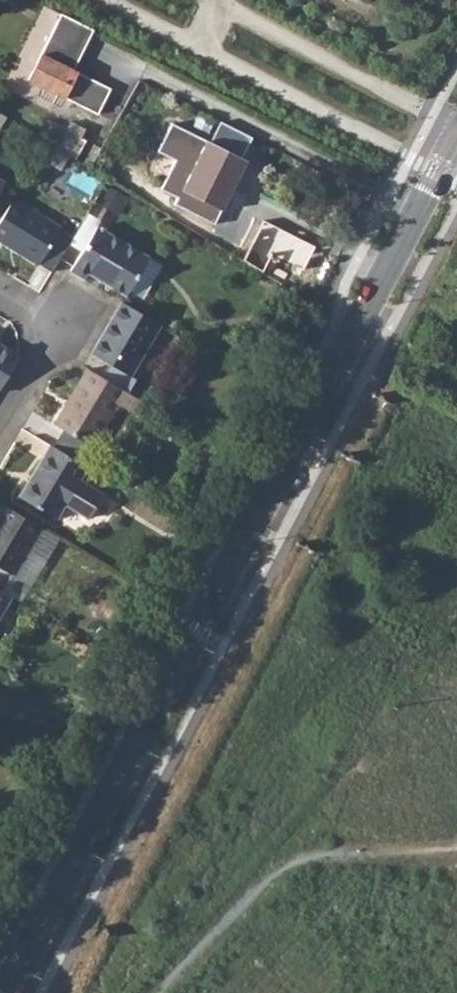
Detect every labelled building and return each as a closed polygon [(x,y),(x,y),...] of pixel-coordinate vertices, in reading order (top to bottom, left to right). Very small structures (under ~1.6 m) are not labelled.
[(94,31),(61,14),(28,80),(97,115),(111,89),(73,70),(94,31)] [(47,142),(57,148),(66,129),(48,120),(40,137),(47,142)] [(80,137),(85,128),(70,121),(66,129),(57,148),(75,159),(86,140),(80,137)] [(67,173),(75,159),(57,148),(47,142),(39,156),(67,173)] [(222,208),(245,162),(207,142),(195,165),(176,156),(164,180),(222,208)] [(60,229),(13,200),(0,221),(0,241),(38,264),(60,229)] [(127,296),(149,258),(96,226),(71,271),(85,279),(89,273),(127,296)] [(130,376),(160,325),(122,302),(112,319),(116,322),(107,336),(103,333),(91,353),(130,376)] [(103,333),(107,336),(116,322),(112,319),(103,333)] [(19,357),(0,345),(0,389),(19,357)] [(132,413),(140,400),(88,368),(54,424),(91,447),(117,404),(132,413)] [(132,413),(138,417),(146,404),(140,400),(132,413)] [(19,497),(56,519),(64,504),(89,518),(102,494),(78,480),(86,467),(50,445),(19,497)] [(41,527),(5,506),(0,515),(0,568),(13,575),(41,527)] [(11,596),(0,590),(0,615),(11,596)] [(72,720),(87,728),(92,719),(78,711),(72,720)]
